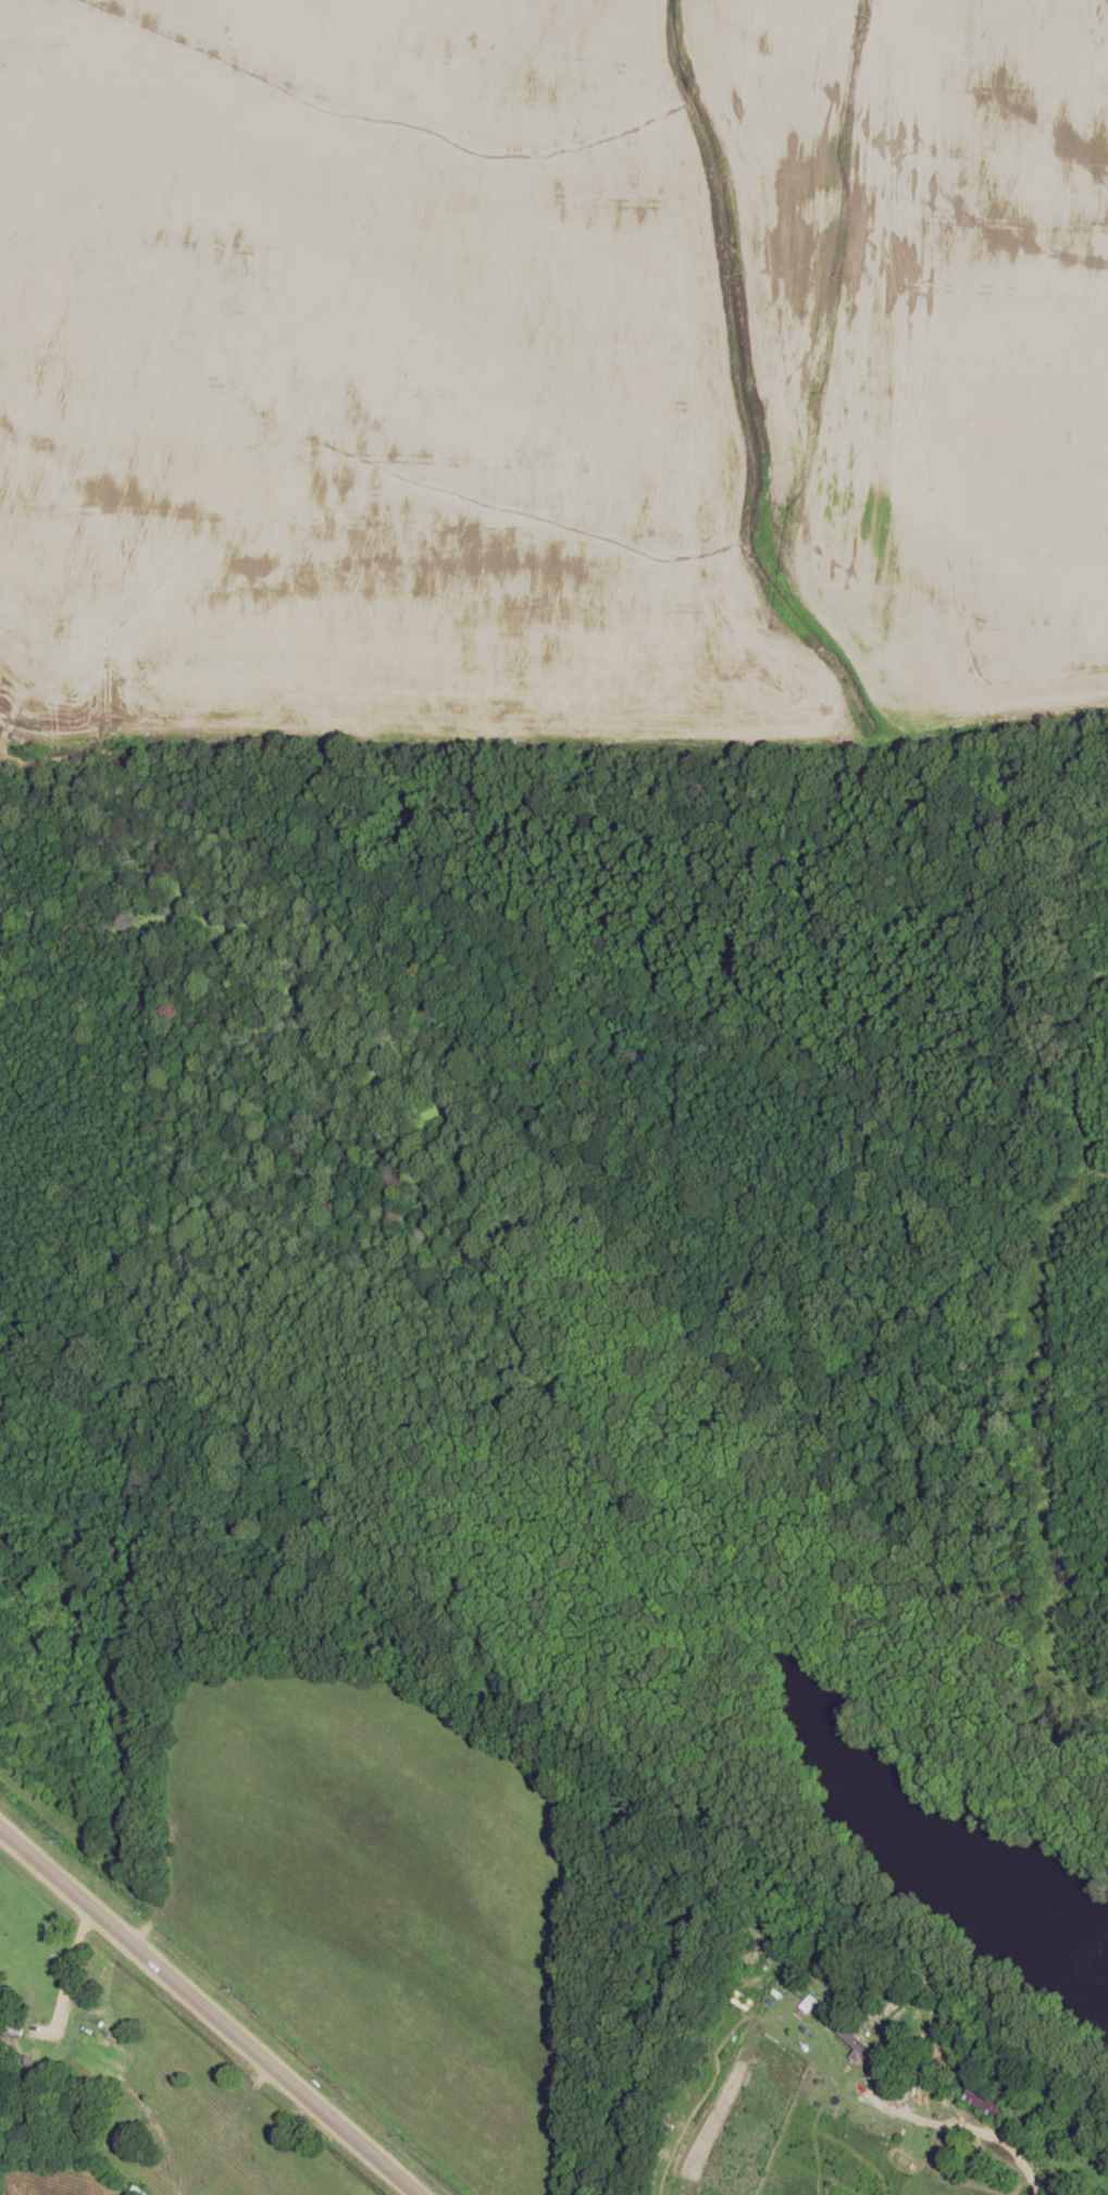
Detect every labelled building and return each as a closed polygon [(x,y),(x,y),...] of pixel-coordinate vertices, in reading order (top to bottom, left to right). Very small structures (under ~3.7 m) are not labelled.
[(22,2034),(22,2023),(0,2022),(0,2033),(22,2034)] [(965,2101),(995,2119),(1005,2103),(975,2084),(965,2101)]
